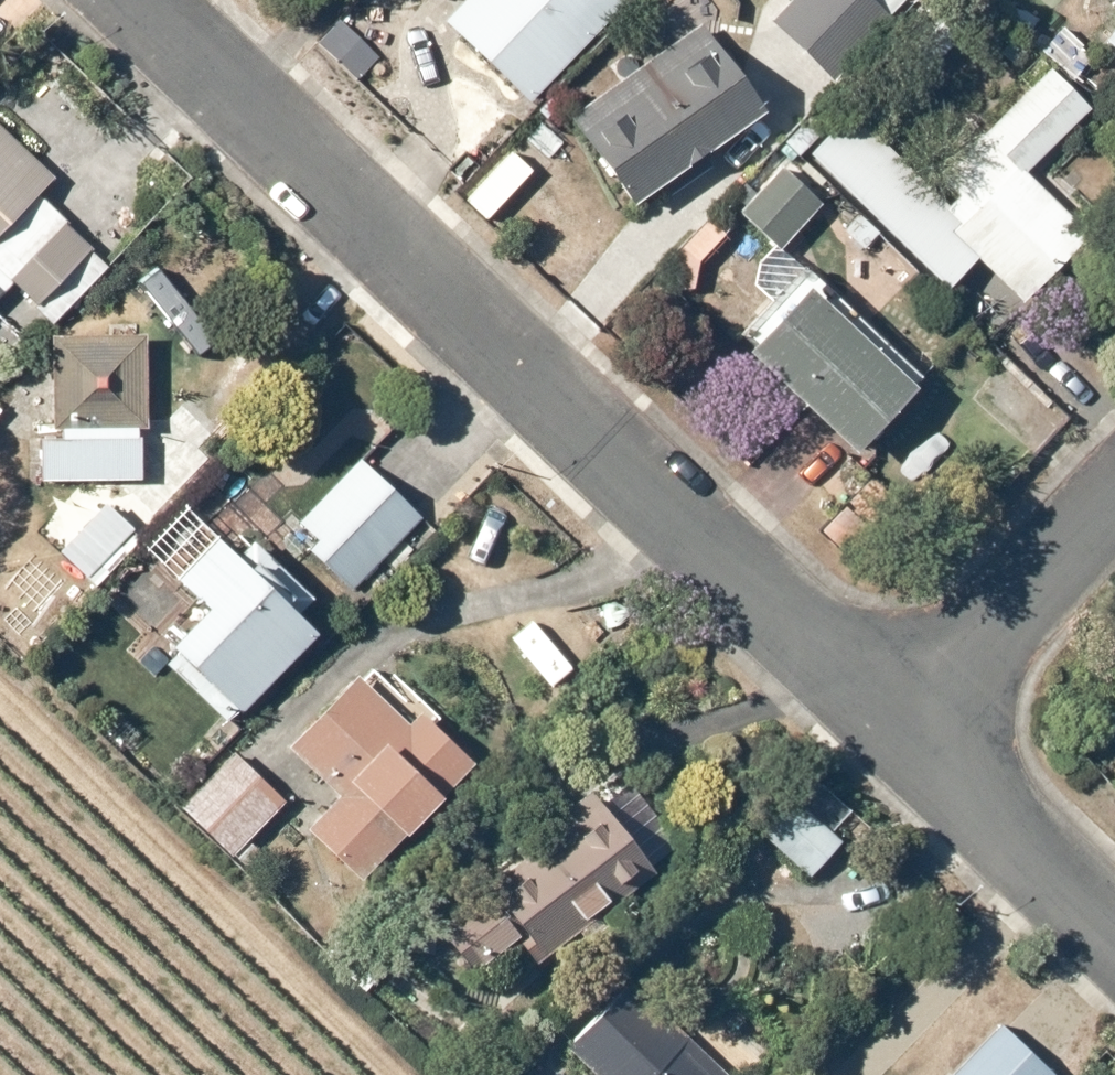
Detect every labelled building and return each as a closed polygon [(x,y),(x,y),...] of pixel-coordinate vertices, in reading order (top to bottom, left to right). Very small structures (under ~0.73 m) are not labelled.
[(456,22),(540,101),(635,0),(477,0),(456,22)] [(871,0),(795,0),(777,19),(839,77),(893,21),(871,0)] [(778,109),(716,17),(576,110),(638,202),(778,109)] [(1048,67),(986,131),(1026,169),(1088,105),(1048,67)] [(858,109),(814,153),(954,289),(982,261),(1029,306),(1098,235),(1026,169),(972,219),(858,109)] [(0,126),(0,233),(53,173),(0,126)] [(828,199),(784,164),(744,212),(788,248),(828,199)] [(98,251),(73,226),(18,281),(43,306),(98,251)] [(803,272),(742,342),(867,451),(928,381),(803,272)] [(9,291),(0,281),(0,300),(9,291)] [(153,340),(56,339),(55,433),(152,433),(153,340)] [(143,441),(45,438),(44,480),(142,483),(143,441)] [(430,517),(367,457),(303,522),(322,541),(312,550),(356,593),(430,517)] [(243,555),(219,543),(185,580),(214,606),(178,646),(251,712),(326,630),(305,611),(318,597),(256,540),(243,555)] [(486,760),(376,656),(288,747),(346,801),(317,832),(369,881),(486,760)] [(287,803),(236,756),(189,807),(240,853),(287,803)] [(652,861),(595,793),(479,889),(494,907),(454,941),(480,971),(530,929),(546,949),(652,861)] [(849,841),(798,800),(770,835),(820,877),(849,841)] [(570,1044),(603,1074),(735,1074),(632,979),(570,1044)] [(1003,1021),(953,1074),(1061,1074),(1003,1021)]
